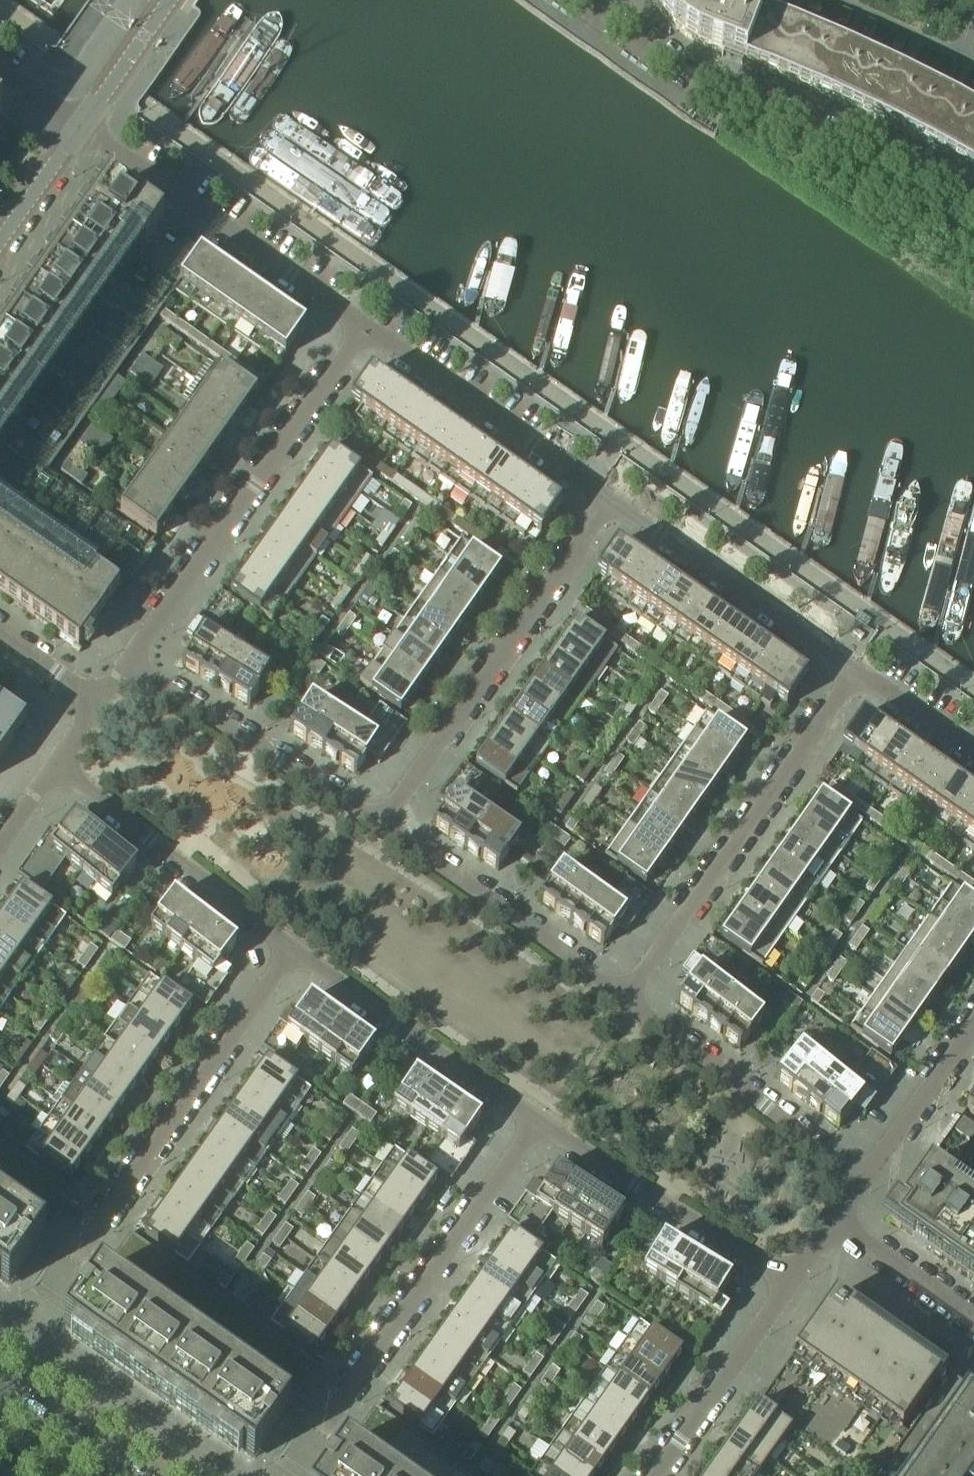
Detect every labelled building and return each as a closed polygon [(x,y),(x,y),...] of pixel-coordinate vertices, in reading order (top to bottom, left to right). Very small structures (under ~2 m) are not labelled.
[(654,3),(658,8),(662,14),(666,19),(671,24),(676,28),(681,33),(684,35),(693,41),(700,44),(710,49),(721,53),(743,62),(755,66),(798,84),(829,97),(840,102),(852,107),(873,117),(904,133),(921,141),(931,146),(955,160),(966,166),(973,170),(973,110),(958,101),(927,85),(896,70),(874,59),(851,49),(842,45),(818,35),(787,22),(762,12),(740,4),(742,0),(728,0),(723,12),(718,9),(710,5),(705,1),(703,0),(652,0),(654,3)] [(820,1),(818,0),(810,0),(807,8),(815,12),(820,1)] [(845,25),(851,14),(842,10),(837,21),(845,25)] [(871,36),(876,25),(867,21),(862,32),(871,36)] [(900,50),(906,39),(897,34),(892,45),(900,50)] [(944,60),(923,50),(912,71),(933,81),(944,60)] [(954,65),(943,87),(953,92),(964,71),(954,65)] [(307,170),(296,184),(405,266),(416,252),(307,170)] [(115,376),(157,316),(161,309),(173,292),(179,282),(200,253),(109,189),(0,343),(0,594),(78,649),(151,545),(47,472),(90,411),(115,376)] [(200,253),(179,282),(173,292),(188,303),(215,263),(212,261),(214,259),(206,253),(205,256),(200,253)] [(215,263),(188,303),(203,313),(230,274),(227,272),(229,269),(221,264),(219,266),(215,263)] [(230,274),(203,313),(218,324),(245,284),(242,282),(244,279),(236,274),(234,277),(230,274)] [(245,284),(218,324),(233,334),(260,295),(257,292),(258,290),(251,284),(249,287),(245,284)] [(260,295),(233,334),(248,345),(275,305),(271,303),(273,300),(265,295),(263,297),(260,295)] [(275,305),(248,345),(263,355),(290,316),(286,313),(288,310),(280,305),(278,308),(275,305)] [(176,319),(161,309),(157,316),(172,326),(176,319)] [(290,316),(263,355),(278,366),(298,337),(300,339),(306,332),(303,330),(305,327),(301,323),(303,321),(295,315),(293,318),(290,316)] [(191,330),(176,319),(172,326),(186,336),(191,330)] [(155,337),(164,344),(175,352),(182,342),(162,328),(155,337)] [(206,340),(191,330),(186,336),(201,347),(206,340)] [(221,351),(206,340),(201,347),(216,357),(221,351)] [(236,362),(221,351),(216,357),(231,368),(236,362)] [(150,388),(163,370),(142,355),(129,373),(150,388)] [(257,395),(221,370),(208,361),(195,379),(208,388),(247,415),(249,412),(246,410),(257,395)] [(250,372),(236,362),(231,368),(246,379),(250,372)] [(265,383),(250,372),(246,379),(261,389),(265,383)] [(371,372),(367,377),(350,402),(360,409),(353,419),(364,426),(391,387),(371,372)] [(115,376),(90,411),(100,419),(126,383),(115,376)] [(247,415),(208,388),(195,379),(182,397),(195,406),(231,431),(241,418),(243,420),(247,415)] [(406,397),(391,387),(364,426),(378,436),(406,397)] [(421,407),(406,397),(378,436),(393,447),(421,407)] [(231,431),(195,406),(183,424),(221,452),(224,447),(221,445),(231,431)] [(436,418),(421,407),(393,447),(408,457),(436,418)] [(451,428),(436,418),(408,457),(423,468),(451,428)] [(221,452),(183,424),(170,442),(206,467),(216,453),(218,455),(221,452)] [(79,444),(89,451),(100,459),(113,441),(92,426),(79,444)] [(466,439),(451,428),(423,468),(438,478),(466,439)] [(351,444),(331,429),(326,437),(346,451),(351,444)] [(481,449),(466,439),(438,478),(453,488),(481,449)] [(206,467),(170,442),(158,459),(196,487),(199,482),(197,481),(206,467)] [(366,454),(351,444),(346,451),(361,461),(366,454)] [(361,494),(372,478),(332,450),(334,447),(333,447),(320,465),(361,494)] [(495,460),(481,449),(453,488),(468,499),(495,460)] [(381,465),(366,454),(361,461),(376,472),(381,465)] [(196,487),(158,459),(145,477),(181,502),(191,489),(193,490),(196,487)] [(510,470),(495,460),(468,499),(483,509),(510,470)] [(60,471),(81,486),(87,477),(67,462),(60,471)] [(349,510),(361,494),(320,465),(309,481),(349,510)] [(395,475),(381,465),(376,472),(390,482),(395,475)] [(525,480),(510,470),(483,509),(498,520),(525,480)] [(410,486),(395,475),(390,482),(405,493),(410,486)] [(181,502),(145,477),(133,495),(171,522),(174,518),(172,516),(181,502)] [(540,491),(525,480),(498,520),(512,530),(540,491)] [(338,526),(349,510),(309,481),(297,497),(338,526)] [(425,496),(410,486),(405,493),(420,504),(425,496)] [(561,505),(540,491),(512,530),(523,538),(530,528),(540,535),(561,505)] [(171,522),(133,495),(120,513),(156,538),(166,524),(168,526),(171,522)] [(440,507),(425,496),(420,504),(435,514),(440,507)] [(327,542),(338,526),(297,497),(286,513),(327,542)] [(411,506),(404,501),(397,511),(404,516),(411,506)] [(455,517),(440,507),(435,514),(450,524),(455,517)] [(327,542),(286,513),(275,529),(316,558),(327,542)] [(470,528),(455,517),(450,524),(465,535),(470,528)] [(422,525),(415,520),(409,528),(416,534),(422,525)] [(388,524),(381,533),(389,538),(395,529),(388,524)] [(416,534),(409,528),(401,539),(409,544),(416,534)] [(485,538),(470,528),(465,535),(480,545),(485,538)] [(305,574),(316,558),(275,529),(264,545),(305,574)] [(374,543),(382,548),(389,538),(381,533),(374,543)] [(499,548),(485,538),(480,545),(494,556),(499,548)] [(500,569),(460,540),(448,556),(489,585),(502,567),(501,566),(500,569)] [(616,544),(613,549),(596,573),(606,580),(599,590),(610,598),(637,559),(616,544)] [(305,574),(264,545),(252,561),(293,590),(305,574)] [(520,563),(499,548),(494,556),(515,570),(520,563)] [(400,556),(393,551),(386,560),(394,565),(400,556)] [(366,555),(359,565),(366,570),(373,560),(366,555)] [(489,585),(448,556),(437,572),(478,601),(489,585)] [(652,569),(637,559),(610,598),(624,608),(652,569)] [(394,565),(386,560),(379,570),(387,575),(394,565)] [(282,606),(293,590),(252,561),(241,577),(282,606)] [(366,570),(359,565),(352,574),(359,580),(366,570)] [(667,579),(652,569),(624,608),(639,619),(667,579)] [(478,601),(437,572),(426,588),(467,617),(478,601)] [(271,622),(282,606),(241,577),(230,593),(271,622)] [(682,590),(667,579),(639,619),(654,629),(682,590)] [(378,588),(371,582),(364,592),(371,597),(378,588)] [(344,587),(337,596),(344,602),(351,592),(344,587)] [(467,617),(426,588),(415,604),(456,633),(467,617)] [(696,600),(682,590),(654,629),(669,639),(696,600)] [(371,597),(364,592),(357,601),(365,607),(371,597)] [(344,602),(337,596),(330,606),(337,611),(344,602)] [(712,611),(696,600),(669,639),(684,650),(712,611)] [(235,620),(209,601),(201,612),(227,631),(235,620)] [(596,617),(576,602),(571,610),(591,624),(596,617)] [(456,633),(415,604),(404,620),(444,649),(456,633)] [(726,621),(712,611),(684,650),(699,660),(726,621)] [(227,631),(201,612),(192,625),(203,633),(204,631),(220,641),(227,631)] [(349,614),(341,624),(349,629),(356,619),(349,614)] [(611,627),(596,617),(591,624),(606,635),(611,627)] [(321,618),(314,628),(322,634),(329,623),(321,618)] [(444,649),(404,620),(392,636),(433,665),(444,649)] [(605,667),(617,651),(576,622),(578,620),(577,620),(564,638),(605,667)] [(741,631),(726,621),(699,660),(714,671),(741,631)] [(349,629),(341,624),(335,633),(342,638),(349,629)] [(198,676),(220,641),(204,631),(203,633),(192,625),(184,637),(195,644),(181,665),(198,676)] [(626,638),(611,627),(606,635),(621,645),(626,638)] [(322,634),(314,628),(308,637),(315,642),(322,634)] [(756,642),(741,631),(714,671),(728,681),(756,642)] [(433,665),(392,636),(381,652),(422,681),(433,665)] [(605,667),(564,638),(553,654),(594,683),(605,667)] [(641,648),(626,638),(621,645),(636,655),(641,648)] [(215,686),(236,652),(220,641),(198,676),(201,677),(199,680),(204,681),(206,681),(209,682),(212,684),(214,685),(215,686)] [(771,652),(756,642),(728,681),(743,691),(771,652)] [(333,651),(326,646),(319,656),(326,661),(333,651)] [(655,659),(641,648),(636,655),(650,666),(655,659)] [(232,696),(253,662),(236,652),(215,686),(217,687),(219,688),(221,690),(224,692),(225,694),(226,695),(228,698),(230,695),(232,696)] [(422,681),(381,652),(370,668),(411,697),(422,681)] [(786,663),(771,652),(743,691),(758,702),(786,663)] [(583,699),(594,683),(553,654),(542,670),(583,699)] [(325,666),(311,656),(304,666),(319,676),(325,666)] [(670,669),(655,659),(650,666),(665,677),(670,669)] [(262,685),(270,672),(253,662),(232,696),(249,707),(262,685)] [(806,677),(786,663),(758,702),(769,709),(776,700),(786,707),(806,677)] [(411,697),(370,668),(359,684),(400,712),(411,697)] [(685,680),(670,669),(665,677),(680,687),(685,680)] [(572,715),(583,699),(542,670),(531,686),(572,715)] [(642,683),(650,688),(656,679),(649,674),(642,683)] [(700,690),(685,680),(680,687),(695,697),(700,690)] [(561,730),(572,715),(531,686),(520,702),(561,730)] [(715,701),(700,690),(695,697),(710,708),(715,701)] [(660,692),(654,701),(661,706),(668,697),(660,692)] [(633,696),(627,706),(634,711),(640,702),(633,696)] [(306,743),(329,710),(311,698),(290,730),(289,732),(292,734),(305,742),(306,743)] [(654,701),(647,711),(654,716),(661,706),(654,701)] [(730,711),(715,701),(710,708),(725,718),(730,711)] [(549,746),(561,730),(520,702),(508,718),(549,746)] [(406,724),(396,717),(379,705),(370,718),(397,737),(406,724)] [(10,745),(11,746),(26,725),(0,706),(0,759),(10,745)] [(634,711),(627,706),(620,715),(627,721),(634,711)] [(322,754),(345,721),(329,710),(306,743),(308,744),(307,746),(306,746),(306,747),(308,747),(311,748),(315,749),(318,751),(321,752),(321,753),(322,754)] [(744,722),(730,711),(725,718),(739,729),(744,722)] [(745,741),(705,713),(694,729),(734,758),(747,740),(746,739),(745,741)] [(862,716),(859,721),(841,746),(851,753),(845,762),(855,770),(883,731),(862,716)] [(397,737),(370,718),(361,731),(388,750),(397,737)] [(538,762),(549,746),(508,718),(497,733),(538,762)] [(338,764),(360,731),(345,721),(322,754),(324,755),(324,754),(326,755),(328,758),(329,759),(332,761),(334,764),(335,766),(336,765),(335,765),(337,763),(338,764)] [(765,736),(744,722),(739,729),(760,743),(765,736)] [(645,728),(638,723),(631,733),(639,738),(645,728)] [(611,728),(604,737),(612,742),(618,733),(611,728)] [(734,758),(694,729),(682,745),(723,773),(734,758)] [(388,750),(361,731),(360,731),(338,764),(340,765),(353,773),(356,776),(357,774),(357,773),(369,754),(380,762),(388,750)] [(897,741),(883,731),(855,770),(870,780),(897,741)] [(527,778),(538,762),(497,733),(486,749),(527,778)] [(639,738),(631,733),(625,742),(632,748),(639,738)] [(612,742),(604,737),(597,747),(605,752),(612,742)] [(912,751),(897,741),(870,780),(885,791),(912,751)] [(723,773),(682,745),(671,761),(712,789),(723,773)] [(516,794),(527,778),(486,749),(475,765),(516,794)] [(927,762),(912,751),(885,791),(900,801),(927,762)] [(616,755),(609,765),(616,770),(623,760),(616,755)] [(589,759),(582,769),(589,774),(596,764),(589,759)] [(712,789),(671,761),(660,777),(701,805),(712,789)] [(942,772),(927,762),(900,801),(915,811),(942,772)] [(479,793),(487,781),(462,763),(453,775),(479,793)] [(616,770),(609,765),(602,774),(610,779),(616,770)] [(575,778),(583,784),(589,774),(582,769),(575,778)] [(957,783),(942,772),(915,811),(930,822),(957,783)] [(471,804),(479,793),(453,775),(446,786),(471,804)] [(821,775),(816,783),(836,797),(841,790),(821,775)] [(701,805),(660,777),(649,792),(690,821),(701,805)] [(972,793),(957,783),(930,822),(945,832),(972,793)] [(472,805),(471,804),(446,786),(437,799),(446,806),(433,825),(433,824),(431,826),(435,828),(447,837),(449,838),(472,805)] [(601,791),(594,786),(587,796),(594,802),(601,791)] [(567,790),(559,801),(567,806),(574,796),(567,790)] [(856,800),(841,790),(836,797),(851,808),(856,800)] [(690,821),(649,792),(638,808),(679,837),(690,821)] [(851,839),(862,823),(822,795),(823,793),(822,793),(810,810),(851,839)] [(972,793),(945,832),(959,843),(973,822),(973,794),(972,793)] [(588,810),(594,802),(587,796),(580,805),(588,810)] [(871,811),(856,800),(851,808),(866,818),(871,811)] [(567,806),(559,801),(553,810),(561,815),(567,806)] [(465,849),(487,816),(472,805),(449,838),(450,839),(449,841),(449,842),(452,842),(454,843),(455,843),(459,845),(462,846),(463,847),(463,848),(465,849)] [(679,837),(638,808),(626,824),(667,853),(679,837)] [(851,839),(810,810),(799,826),(840,855),(851,839)] [(886,821),(871,811),(866,818),(880,829),(886,821)] [(65,860),(91,829),(90,828),(89,828),(78,819),(78,818),(75,816),(74,817),(74,818),(59,836),(49,828),(41,840),(65,860)] [(480,860),(503,826),(487,816),(465,849),(466,850),(469,852),(471,854),(474,857),(476,860),(476,861),(477,861),(477,860),(478,859),(480,860)] [(578,824),(571,818),(564,828),(572,833),(578,824)] [(571,840),(543,820),(536,829),(564,849),(571,840)] [(900,832),(886,821),(880,829),(895,839),(900,832)] [(959,843),(973,853),(973,822),(959,843)] [(667,853),(626,824),(615,840),(656,869),(667,853)] [(498,870),(520,838),(503,826),(480,860),(482,861),(482,860),(494,869),(497,872),(499,870),(498,870)] [(840,855),(799,826),(787,842),(828,871),(840,855)] [(81,872),(106,841),(105,840),(104,840),(102,838),(101,836),(99,835),(97,832),(97,831),(95,828),(94,828),(94,829),(93,830),(91,829),(65,860),(81,872)] [(915,842),(900,832),(895,839),(910,850),(915,842)] [(65,860),(41,840),(33,851),(58,869),(65,860)] [(656,869),(615,840),(604,856),(644,884),(645,885),(656,869)] [(96,884),(121,853),(119,851),(121,850),(121,849),(118,848),(116,848),(113,846),(112,845),(110,844),(107,842),(108,842),(106,841),(81,872),(96,884)] [(817,887),(828,871),(787,842),(776,858),(817,887)] [(930,853),(915,842),(910,850),(925,860),(930,853)] [(894,846),(888,856),(895,861),(902,851),(894,846)] [(58,869),(33,851),(25,862),(51,881),(58,869)] [(121,885),(137,866),(121,853),(96,884),(111,897),(121,885)] [(945,863),(930,853),(925,860),(940,871),(945,863)] [(817,887),(776,858),(765,874),(806,903),(817,887)] [(51,881),(25,862),(16,874),(42,893),(51,881)] [(960,874),(945,863),(940,871),(955,881),(960,874)] [(912,870),(905,864),(899,874),(906,879),(912,870)] [(555,912),(579,880),(562,868),(539,898),(538,900),(541,902),(553,911),(555,912)] [(878,869),(872,878),(879,883),(886,874),(878,869)] [(795,919),(806,903),(765,874),(754,890),(795,919)] [(906,879),(899,874),(892,884),(899,889),(906,879)] [(960,874),(955,881),(969,892),(973,885),(973,884),(960,874)] [(879,883),(872,878),(865,888),(872,893),(879,883)] [(651,897),(641,890),(626,879),(617,892),(643,910),(651,897)] [(570,923),(594,891),(579,880),(555,912),(556,913),(555,915),(554,916),(556,916),(560,917),(561,918),(564,919),(566,920),(569,922),(570,923)] [(950,885),(939,901),(973,926),(973,902),(950,885)] [(22,887),(11,903),(54,933),(66,917),(22,887)] [(795,919),(754,890),(743,906),(784,935),(795,919)] [(586,935),(609,903),(594,891),(570,923),(572,925),(572,924),(575,926),(576,928),(578,930),(579,932),(580,933),(582,936),(583,936),(583,935),(584,933),(586,935)] [(643,910),(617,892),(609,903),(634,921),(643,910)] [(166,939),(190,907),(174,895),(150,927),(166,939)] [(883,896),(877,905),(884,910),(890,901),(883,896)] [(856,900),(850,910),(857,915),(863,906),(856,900)] [(939,901),(928,917),(969,946),(973,938),(973,926),(939,901)] [(0,918),(0,919),(43,949),(54,933),(11,903),(0,918)] [(634,921),(609,903),(586,935),(587,936),(587,935),(600,944),(599,945),(602,947),(604,945),(603,945),(617,926),(626,933),(634,921)] [(884,910),(877,905),(870,915),(877,920),(884,910)] [(181,951),(205,920),(203,918),(204,918),(201,916),(199,913),(198,912),(196,909),(194,906),(192,909),(190,907),(166,939),(181,951)] [(772,951),(784,935),(743,906),(731,922),(772,951)] [(857,915),(850,910),(843,919),(850,925),(857,915)] [(108,916),(97,932),(108,939),(119,924),(108,916)] [(969,946),(928,917),(917,933),(958,962),(969,946)] [(32,965),(43,949),(0,919),(0,942),(32,965)] [(196,962),(221,930),(219,929),(221,927),(218,926),(214,925),(213,924),(210,923),(207,921),(205,920),(181,951),(196,962)] [(761,967),(772,951),(731,922),(720,938),(761,967)] [(868,932),(861,927),(854,937),(861,942),(868,932)] [(222,963),(237,943),(221,930),(196,962),(197,962),(196,964),(223,983),(232,970),(222,963)] [(116,932),(110,941),(124,951),(131,942),(116,932)] [(834,932),(827,942),(834,947),(841,937),(834,932)] [(958,962),(917,933),(906,949),(946,977),(958,962)] [(725,968),(734,956),(707,936),(698,949),(725,968)] [(861,942),(854,937),(848,946),(855,952),(861,942)] [(0,942),(0,966),(21,981),(32,965),(0,942)] [(834,947),(827,942),(821,951),(828,956),(834,947)] [(90,945),(83,955),(91,960),(98,951),(90,945)] [(716,981),(725,968),(698,949),(689,962),(716,981)] [(946,977),(906,949),(895,965),(935,993),(946,977)] [(91,960),(83,955),(76,964),(84,970),(91,960)] [(115,962),(107,957),(100,966),(108,972),(115,962)] [(839,959),(832,969),(839,974),(846,964),(839,959)] [(692,1014),(717,982),(716,981),(689,962),(680,974),(691,982),(677,1000),(675,1001),(678,1004),(679,1003),(691,1012),(690,1013),(692,1014)] [(812,963),(805,973),(812,979),(819,968),(812,963)] [(223,983),(196,964),(187,976),(215,995),(223,983)] [(935,993),(895,965),(884,981),(924,1009),(935,993)] [(10,997),(21,981),(0,966),(0,990),(10,997)] [(108,972),(100,966),(93,976),(101,981),(108,972)] [(839,974),(832,969),(825,978),(833,983),(839,974)] [(812,979),(805,973),(799,982),(806,987),(812,979)] [(68,976),(61,986),(69,992),(76,982),(68,976)] [(149,976),(137,992),(181,1023),(192,1007),(149,976)] [(215,995),(187,976),(178,989),(206,1008),(215,995)] [(924,1009),(884,981),(872,997),(913,1025),(924,1009)] [(732,994),(717,982),(692,1014),(693,1015),(692,1017),(692,1018),(695,1019),(700,1020),(704,1023),(706,1024),(705,1024),(707,1026),(732,994)] [(69,992),(61,986),(54,995),(62,1001),(69,992)] [(84,988),(78,998),(86,1003),(92,994),(84,988)] [(0,990),(0,1010),(10,997),(0,990)] [(823,996),(816,991),(810,1001),(817,1006),(823,996)] [(181,1023),(137,992),(126,1008),(170,1038),(181,1023)] [(802,1003),(788,993),(781,1002),(795,1012),(802,1003)] [(722,1037),(747,1005),(732,994),(707,1026),(709,1027),(709,1026),(710,1028),(713,1030),(714,1031),(716,1034),(718,1037),(718,1039),(719,1038),(721,1036),(722,1037)] [(913,1025),(872,997),(861,1013),(902,1041),(913,1025)] [(86,1003),(78,998),(71,1007),(79,1013),(86,1003)] [(303,1042),(327,1010),(310,998),(296,1018),(286,1012),(278,1024),(303,1042)] [(740,1048),(763,1018),(747,1005),(722,1037),(724,1038),(736,1047),(736,1048),(739,1050),(740,1048)] [(45,1008),(39,1018),(47,1023),(53,1014),(45,1008)] [(170,1038),(126,1008),(115,1024),(159,1054),(170,1038)] [(319,1054),(342,1021),(341,1020),(338,1018),(336,1016),(333,1013),(332,1012),(331,1009),(330,1009),(330,1010),(329,1011),(327,1010),(303,1042),(319,1054)] [(902,1041),(861,1013),(850,1029),(890,1057),(902,1041)] [(47,1023),(39,1018),(32,1027),(40,1033),(47,1023)] [(62,1020),(55,1029),(63,1035),(70,1026),(62,1020)] [(335,1065),(358,1033),(356,1031),(358,1029),(358,1030),(358,1028),(357,1028),(353,1027),(348,1025),(347,1025),(344,1023),(344,1022),(342,1021),(319,1054),(335,1065)] [(159,1054),(115,1024),(104,1039),(147,1070),(159,1054)] [(303,1042),(278,1024),(269,1036),(295,1054),(303,1042)] [(63,1035),(55,1029),(49,1039),(57,1045),(63,1035)] [(351,1077),(371,1049),(373,1046),(374,1046),(375,1045),(372,1042),(371,1043),(359,1034),(360,1033),(358,1033),(335,1065),(351,1077)] [(295,1054),(269,1036),(261,1047),(287,1065),(295,1054)] [(147,1070),(104,1039),(93,1055),(136,1086),(147,1070)] [(23,1040),(17,1049),(24,1055),(31,1045),(23,1040)] [(792,1092),(817,1060),(801,1047),(777,1077),(775,1079),(778,1081),(779,1081),(791,1090),(790,1091),(792,1092)] [(24,1055),(17,1049),(10,1059),(18,1064),(24,1055)] [(48,1057),(40,1051),(33,1061),(41,1066),(48,1057)] [(896,1070),(870,1052),(862,1064),(888,1082),(896,1070)] [(136,1086),(93,1055),(81,1071),(125,1102),(136,1086)] [(267,1060),(256,1076),(299,1106),(311,1090),(267,1060)] [(807,1104),(832,1072),(817,1060),(792,1092),(793,1093),(792,1095),(791,1095),(791,1096),(795,1096),(798,1098),(799,1098),(803,1100),(805,1102),(805,1103),(807,1104)] [(41,1066),(33,1061),(27,1070),(34,1076),(41,1066)] [(888,1082),(862,1064),(854,1075),(880,1094),(888,1082)] [(0,1072),(0,1084),(2,1086),(9,1077),(1,1071),(0,1072)] [(125,1102),(81,1071),(70,1087),(114,1118),(125,1102)] [(847,1084),(832,1072),(807,1104),(808,1105),(810,1106),(812,1108),(814,1111),(815,1112),(817,1115),(818,1117),(819,1117),(819,1116),(820,1114),(822,1116),(847,1084)] [(409,1118),(432,1085),(431,1084),(418,1076),(419,1075),(415,1073),(414,1075),(393,1107),(389,1113),(404,1125),(409,1118)] [(880,1094),(854,1075),(847,1084),(862,1096),(860,1098),(871,1105),(880,1094)] [(256,1076),(245,1091),(288,1122),(299,1106),(256,1076)] [(18,1083),(11,1092),(19,1098),(26,1088),(18,1083)] [(114,1118),(70,1087),(65,1083),(53,1099),(59,1103),(102,1134),(114,1118)] [(425,1129),(448,1096),(447,1095),(446,1095),(444,1093),(441,1091),(439,1088),(437,1085),(436,1083),(435,1084),(434,1086),(432,1085),(409,1118),(425,1129)] [(862,1096),(847,1084),(822,1116),(823,1117),(835,1126),(838,1129),(839,1127),(853,1109),(864,1116),(871,1105),(860,1098),(862,1096)] [(245,1091),(233,1107),(277,1138),(288,1122),(245,1091)] [(11,1092),(4,1102),(12,1107),(19,1098),(11,1092)] [(349,1096),(342,1105),(370,1124),(376,1115),(349,1096)] [(441,1140),(464,1107),(462,1105),(464,1104),(464,1103),(462,1103),(459,1102),(457,1101),(454,1100),(451,1098),(450,1097),(448,1096),(425,1129),(441,1140)] [(966,1110),(973,1116),(973,1099),(966,1110)] [(102,1134),(59,1103),(48,1119),(91,1150),(102,1134)] [(233,1107),(222,1123),(266,1154),(277,1138),(233,1107)] [(476,1145),(467,1139),(480,1120),(481,1118),(478,1116),(478,1117),(465,1108),(466,1108),(464,1107),(441,1140),(442,1140),(467,1158),(476,1145)] [(961,1117),(952,1129),(970,1142),(973,1135),(973,1126),(961,1117)] [(335,1118),(328,1128),(336,1133),(343,1124),(335,1118)] [(91,1150),(48,1119),(37,1135),(80,1165),(91,1150)] [(222,1123),(211,1139),(254,1170),(266,1154),(222,1123)] [(336,1133),(328,1128),(321,1137),(329,1143),(336,1133)] [(359,1135),(351,1130),(345,1139),(353,1145),(359,1135)] [(80,1165),(37,1135),(25,1151),(69,1181),(80,1165)] [(211,1139),(200,1155),(243,1186),(254,1170),(211,1139)] [(353,1145),(345,1139),(338,1149),(346,1154),(353,1145)] [(467,1158),(442,1140),(433,1152),(458,1170),(467,1158)] [(8,1217),(11,1212),(42,1234),(59,1209),(60,1210),(61,1210),(62,1210),(63,1210),(64,1209),(74,1194),(64,1187),(0,1142),(0,1212),(8,1217)] [(437,1180),(394,1149),(382,1165),(426,1196),(437,1180)] [(313,1150),(306,1159),(314,1165),(320,1155),(313,1150)] [(458,1170),(433,1152),(425,1163),(451,1181),(458,1170)] [(200,1155),(189,1171),(232,1202),(243,1186),(200,1155)] [(299,1168),(307,1174),(314,1165),(306,1159),(299,1168)] [(337,1167),(329,1161),(323,1171),(331,1176),(337,1167)] [(900,1203),(894,1199),(882,1217),(973,1282),(973,1194),(929,1162),(900,1203)] [(426,1196),(382,1165),(371,1181),(415,1212),(426,1196)] [(552,1214),(574,1180),(573,1179),(572,1180),(560,1171),(557,1169),(556,1171),(544,1190),(533,1183),(524,1196),(551,1215),(552,1214)] [(189,1171),(177,1187),(221,1217),(232,1202),(189,1171)] [(331,1176),(323,1171),(316,1180),(324,1186),(331,1176)] [(568,1225),(590,1191),(589,1190),(588,1190),(586,1188),(583,1186),(581,1183),(580,1182),(578,1179),(577,1179),(577,1180),(576,1181),(574,1180),(552,1214),(568,1225)] [(290,1181),(283,1191),(291,1196),(298,1187),(290,1181)] [(415,1212),(371,1181),(360,1197),(403,1227),(415,1212)] [(221,1217),(177,1187),(166,1203),(210,1233),(221,1217)] [(291,1196),(283,1191),(277,1200),(285,1206),(291,1196)] [(585,1235),(606,1201),(605,1200),(606,1198),(606,1197),(603,1197),(600,1196),(596,1194),(592,1192),(590,1191),(568,1225),(585,1235)] [(307,1193),(300,1203),(308,1208),(315,1199),(307,1193)] [(551,1215),(524,1196),(515,1208),(542,1228),(551,1215)] [(403,1227),(360,1197),(349,1213),(392,1243),(403,1227)] [(601,1246),(622,1214),(623,1214),(624,1212),(621,1210),(620,1211),(608,1203),(608,1202),(606,1201),(585,1235),(601,1246)] [(166,1203),(155,1219),(198,1249),(210,1233),(166,1203)] [(300,1203),(294,1212),(301,1218),(308,1208),(300,1203)] [(542,1228),(515,1208),(506,1220),(533,1240),(542,1228)] [(8,1287),(17,1274),(18,1273),(18,1274),(45,1236),(42,1234),(11,1212),(8,1217),(0,1212),(0,1281),(8,1287)] [(268,1213),(261,1222),(269,1228),(276,1218),(268,1213)] [(392,1243),(349,1213),(337,1228),(381,1259),(392,1243)] [(155,1219),(144,1234),(187,1265),(198,1249),(155,1219)] [(269,1228),(261,1222),(255,1232),(263,1237),(269,1228)] [(293,1230),(285,1224),(278,1234),(286,1239),(293,1230)] [(381,1259),(337,1228),(326,1244),(370,1275),(381,1259)] [(121,1253),(104,1277),(134,1299),(131,1304),(253,1390),(256,1385),(287,1407),(304,1382),(304,1383),(305,1383),(306,1383),(307,1383),(308,1383),(308,1382),(309,1382),(319,1367),(308,1360),(164,1257),(130,1233),(120,1248),(119,1249),(119,1250),(119,1251),(120,1252),(120,1253),(121,1253)] [(512,1233),(501,1249),(544,1279),(555,1263),(512,1233)] [(286,1239),(278,1234),(271,1243),(279,1249),(286,1239)] [(660,1283),(681,1248),(679,1247),(679,1248),(666,1240),(666,1239),(663,1237),(662,1239),(642,1272),(660,1283)] [(246,1244),(239,1253),(247,1259),(254,1250),(246,1244)] [(370,1275),(326,1244),(315,1260),(358,1291),(370,1275)] [(676,1293),(697,1258),(696,1257),(695,1258),(692,1256),(690,1254),(687,1251),(686,1250),(684,1247),(684,1248),(683,1249),(681,1248),(660,1283),(676,1293)] [(501,1249),(490,1265),(533,1295),(544,1279),(501,1249)] [(247,1259),(239,1253),(232,1263),(240,1268),(247,1259)] [(263,1256),(256,1265),(264,1271),(271,1261),(263,1256)] [(693,1303),(713,1268),(712,1267),(713,1266),(713,1264),(712,1264),(708,1264),(703,1262),(699,1260),(699,1259),(697,1258),(676,1293),(693,1303)] [(358,1291),(315,1260),(304,1276),(347,1307),(358,1291)] [(264,1271),(256,1265),(249,1275),(257,1280),(264,1271)] [(490,1265),(478,1280),(522,1311),(533,1295),(490,1265)] [(718,1301),(730,1281),(731,1279),(728,1277),(728,1278),(715,1270),(715,1269),(713,1268),(693,1303),(710,1313),(710,1312),(720,1319),(728,1308),(718,1301)] [(594,1269),(588,1278),(602,1288),(608,1279),(594,1269)] [(74,1314),(65,1327),(75,1335),(70,1342),(237,1460),(242,1452),(253,1460),(263,1446),(263,1447),(290,1409),(287,1407),(256,1385),(253,1390),(131,1304),(134,1299),(104,1277),(101,1275),(74,1313),(74,1314)] [(224,1291),(232,1281),(224,1275),(216,1286),(224,1291)] [(347,1307),(304,1276),(293,1292),(336,1323),(347,1307)] [(478,1280),(467,1296),(511,1327),(522,1311),(478,1280)] [(233,1297),(241,1303),(248,1293),(240,1287),(233,1297)] [(580,1291),(573,1300),(581,1306),(588,1297),(580,1291)] [(336,1323),(293,1292),(281,1308),(325,1339),(336,1323)] [(467,1296),(456,1312),(499,1343),(511,1327),(467,1296)] [(835,1296),(793,1355),(901,1431),(942,1372),(835,1296)] [(581,1306),(573,1300),(566,1310),(574,1316),(581,1306)] [(604,1308),(596,1303),(590,1312),(598,1318),(604,1308)] [(710,1313),(693,1303),(686,1313),(712,1331),(720,1319),(710,1312),(710,1313)] [(325,1339),(281,1308),(270,1324),(314,1355),(325,1339)] [(456,1312),(445,1328),(488,1359),(499,1343),(456,1312)] [(598,1318),(590,1312),(583,1322),(591,1327),(598,1318)] [(557,1322),(551,1332),(559,1337),(565,1328),(557,1322)] [(682,1353),(638,1322),(627,1338),(671,1369),(682,1353)] [(703,1343),(677,1325),(670,1336),(695,1354),(703,1343)] [(445,1328),(434,1344),(477,1375),(488,1359),(445,1328)] [(559,1337),(551,1332),(544,1341),(552,1347),(559,1337)] [(574,1334),(567,1344),(575,1349),(582,1340),(574,1334)] [(671,1369),(627,1338),(616,1354),(659,1384),(671,1369)] [(434,1344),(422,1360),(466,1390),(477,1375),(434,1344)] [(575,1349),(567,1344),(561,1353),(569,1359),(575,1349)] [(535,1354),(528,1364),(536,1369),(543,1360),(535,1354)] [(659,1384),(616,1354),(605,1370),(648,1400),(659,1384)] [(422,1360),(411,1376),(455,1406),(466,1390),(422,1360)] [(536,1369),(528,1364),(522,1373),(530,1379),(536,1369)] [(552,1366),(545,1375),(553,1381),(560,1372),(552,1366)] [(648,1400),(605,1370),(593,1385),(637,1416),(648,1400)] [(553,1381),(545,1375),(538,1385),(546,1391),(553,1381)] [(411,1376),(400,1392),(443,1422),(455,1406),(411,1376)] [(949,1377),(879,1475),(973,1475),(973,1394),(949,1377)] [(513,1385),(506,1395),(514,1400),(521,1391),(513,1385)] [(637,1416),(593,1385),(582,1401),(626,1432),(637,1416)] [(400,1392),(389,1407),(432,1438),(443,1422),(400,1392)] [(514,1400),(506,1395),(500,1404),(508,1410),(514,1400)] [(530,1397),(523,1407),(531,1412),(538,1403),(530,1397)] [(626,1432),(582,1401),(571,1417),(615,1448),(626,1432)] [(349,1450),(379,1472),(376,1475),(473,1475),(394,1420),(375,1406),(365,1421),(364,1421),(364,1422),(364,1423),(364,1424),(364,1425),(365,1425),(365,1426),(366,1426),(349,1450)] [(791,1431),(757,1406),(751,1415),(748,1413),(743,1421),(745,1423),(780,1447),(791,1431)] [(531,1412),(523,1407),(516,1416),(524,1422),(531,1412)] [(491,1417),(484,1426),(492,1432),(499,1422),(491,1417)] [(615,1448),(571,1417),(560,1433),(603,1464),(615,1448)] [(780,1447),(745,1423),(740,1431),(737,1429),(732,1437),(734,1439),(768,1463),(780,1447)] [(492,1432),(484,1426),(477,1436),(485,1441),(492,1432)] [(508,1429),(501,1438),(509,1444),(515,1434),(508,1429)] [(560,1433),(549,1449),(587,1475),(595,1475),(603,1464),(560,1433)] [(509,1444),(501,1438),(494,1448),(502,1453),(509,1444)] [(734,1439),(729,1446),(726,1445),(720,1452),(723,1454),(754,1475),(759,1475),(768,1463),(734,1439)] [(838,1446),(833,1452),(845,1460),(850,1454),(838,1446)] [(379,1472),(349,1450),(345,1448),(326,1475),(376,1475),(379,1472)] [(469,1448),(461,1459),(469,1464),(477,1454),(469,1448)] [(549,1449),(537,1465),(553,1475),(587,1475),(549,1449)] [(723,1454),(718,1462),(715,1460),(709,1468),(712,1470),(720,1475),(754,1475),(723,1454)] [(478,1470),(486,1475),(493,1466),(485,1460),(478,1470)] [(537,1465),(530,1475),(553,1475),(537,1465)] [(856,1475),(878,1475),(879,1475),(864,1465),(856,1475)]
